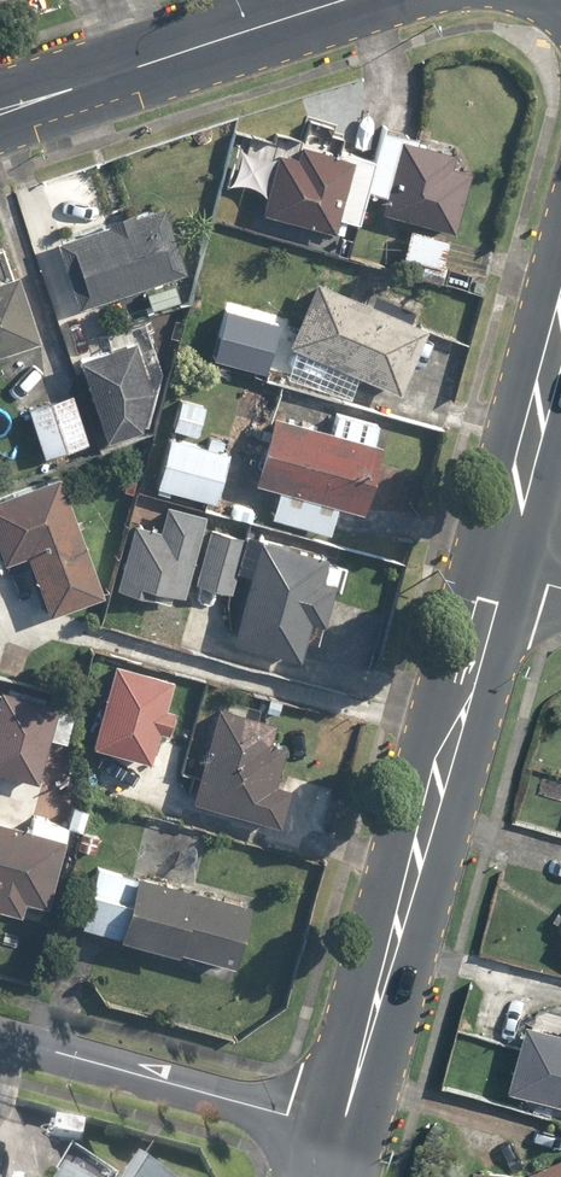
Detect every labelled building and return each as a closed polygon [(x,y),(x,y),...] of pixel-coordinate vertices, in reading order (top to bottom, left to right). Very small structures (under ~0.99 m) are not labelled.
[(451,153),(401,139),(380,211),(454,232),(471,173),(448,166),(451,153)] [(336,230),(339,218),(359,223),(376,157),(338,148),(336,155),(300,146),(297,158),(276,153),(262,211),(336,230)] [(82,305),(143,285),(151,310),(180,301),(172,275),(187,270),(165,206),(60,241),(82,305)] [(409,230),(405,260),(422,262),(419,278),(440,281),(447,236),(409,230)] [(4,255),(0,256),(0,353),(41,339),(18,273),(11,276),(4,255)] [(289,345),(297,348),(289,379),(358,397),(360,374),(402,391),(427,330),(314,283),(289,345)] [(283,326),(230,313),(219,358),(272,371),(283,326)] [(142,428),(152,393),(136,340),(80,356),(105,439),(142,428)] [(72,393),(27,408),(44,457),(88,443),(72,393)] [(198,435),(206,403),(180,397),(172,429),(198,435)] [(382,442),(373,440),(378,420),(341,412),(337,431),(270,415),(254,483),(281,490),(274,517),(331,531),(338,504),(365,510),(382,442)] [(209,436),(207,446),(153,435),(141,496),(204,510),(207,497),(218,500),(228,451),(222,450),(224,439),(209,436)] [(0,493),(0,548),(5,561),(27,554),(48,613),(103,593),(60,472),(0,493)] [(132,521),(116,586),(152,595),(154,587),(186,595),(205,516),(165,506),(160,528),(132,521)] [(238,572),(248,574),(233,637),(300,654),(304,637),(322,641),(335,590),(343,559),(247,536),(208,526),(193,584),(232,594),(238,572)] [(150,760),(157,731),(166,733),(173,706),(164,704),(171,674),(113,659),(91,746),(150,760)] [(52,737),(67,741),(75,714),(60,710),(61,704),(0,688),(0,689),(0,771),(40,781),(52,737)] [(282,826),(294,786),(278,781),(288,747),(273,743),(279,723),(218,705),(191,799),(282,826)] [(36,830),(0,820),(0,906),(20,912),(23,898),(44,903),(60,844),(66,822),(40,815),(36,830)] [(179,951),(235,966),(252,905),(139,875),(138,878),(98,867),(82,927),(179,953),(179,951)] [(529,1020),(510,1088),(560,1102),(560,1029),(529,1020)] [(75,1150),(58,1176),(118,1176),(75,1150)] [(478,1165),(476,1176),(560,1176),(560,1162),(530,1172),(478,1165)]
